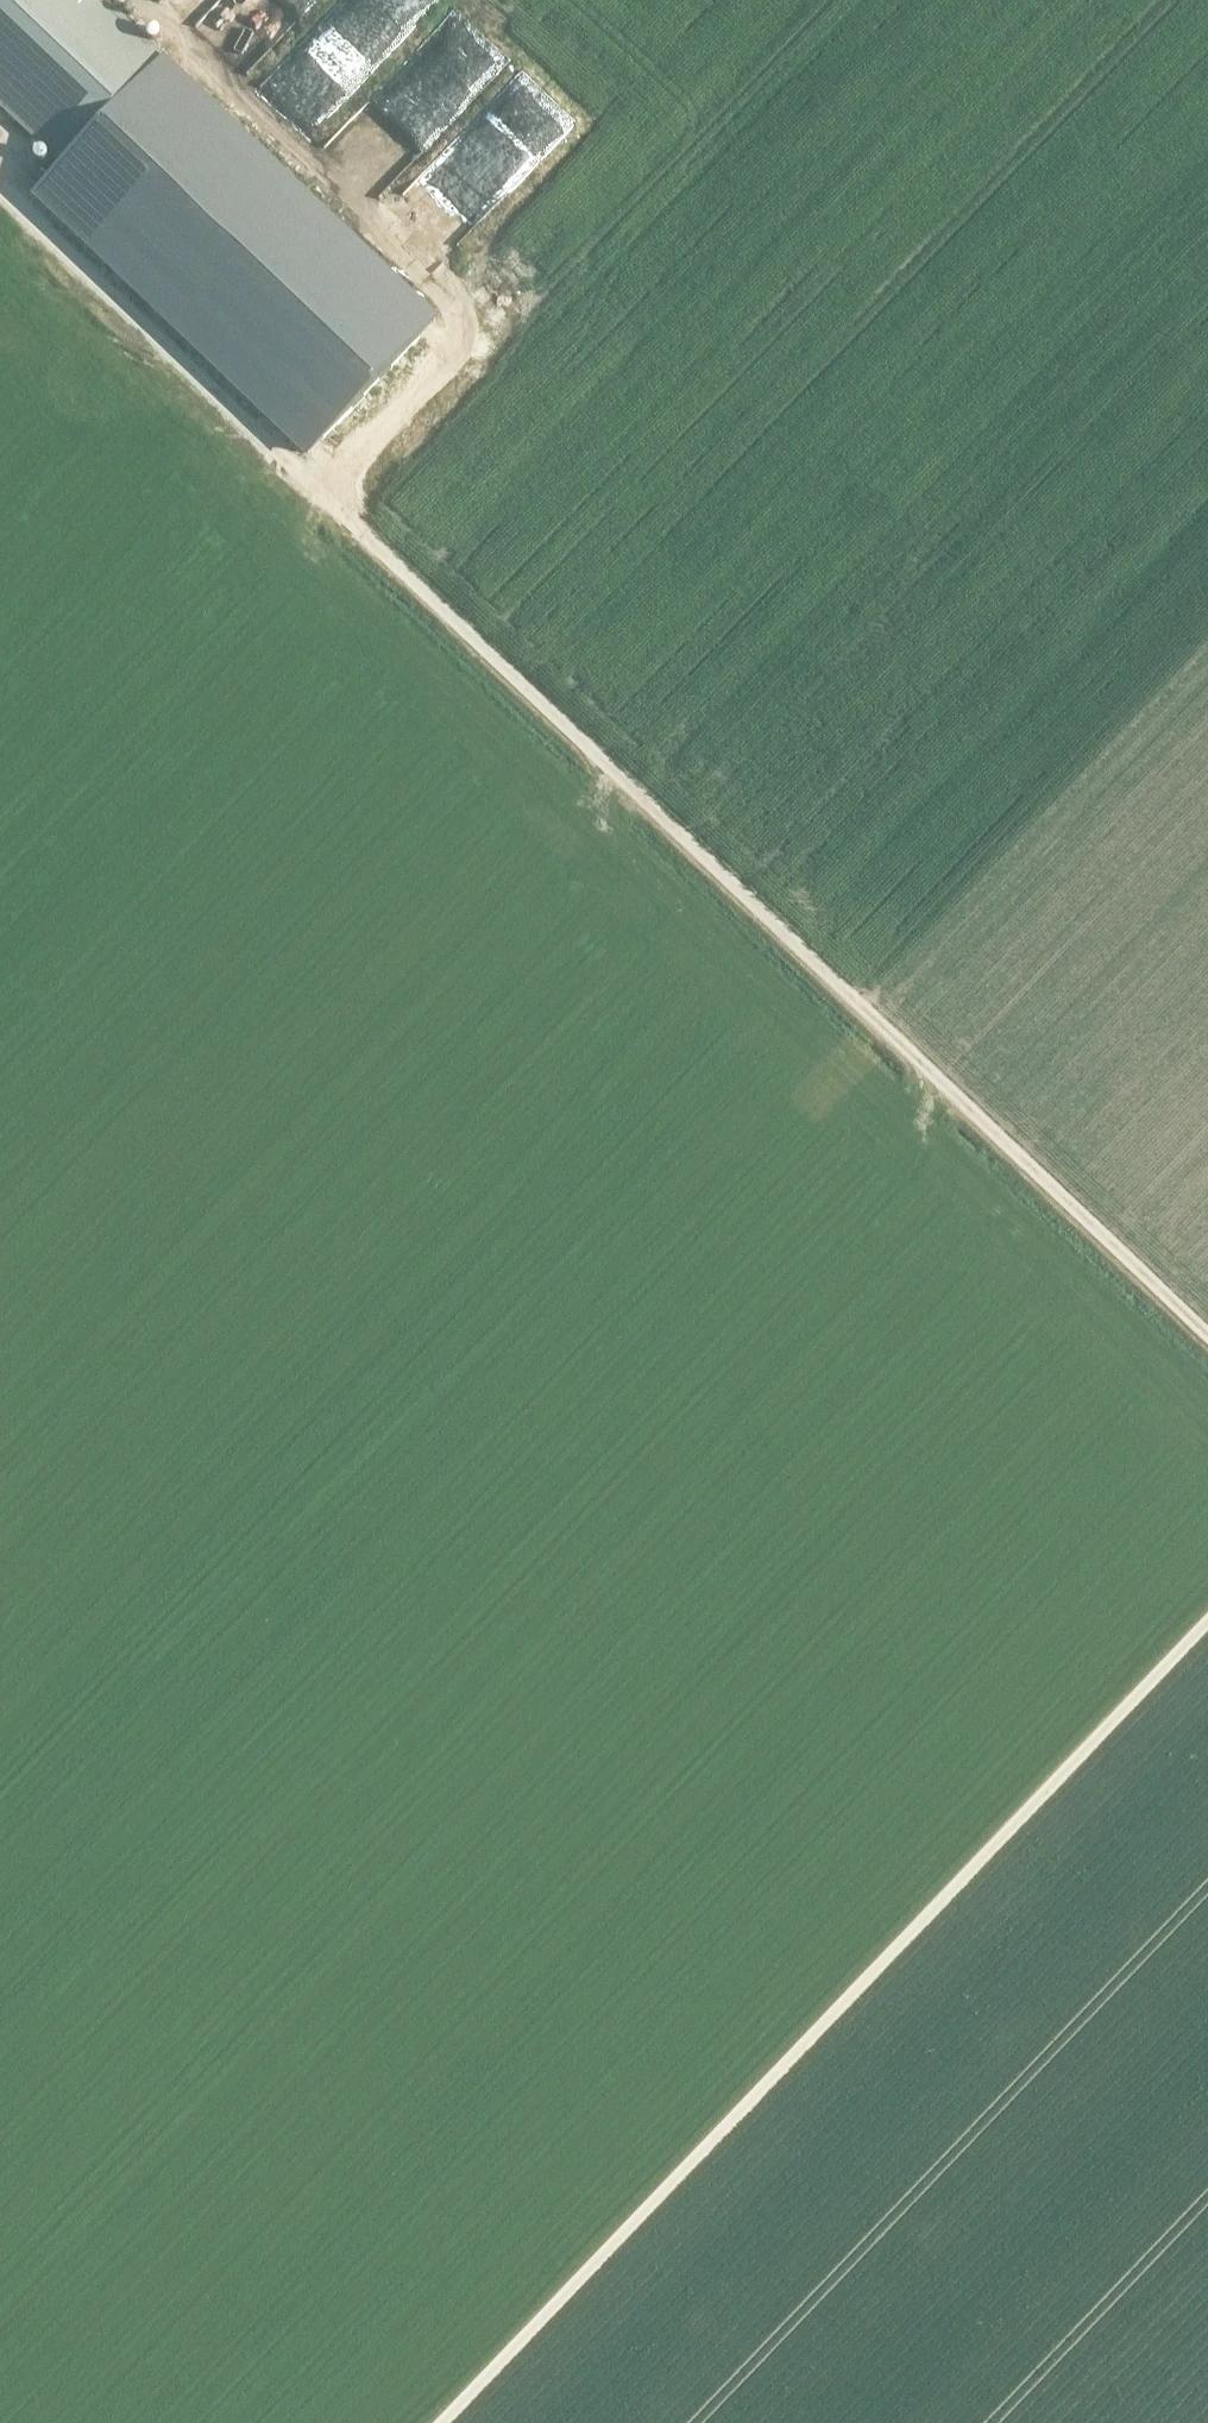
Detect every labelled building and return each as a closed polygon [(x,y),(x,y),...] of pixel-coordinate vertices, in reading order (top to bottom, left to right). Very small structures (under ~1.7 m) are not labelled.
[(65,162),(62,165),(62,166),(61,167),(51,177),(35,194),(310,454),(435,322),(162,61),(164,59),(163,59),(162,60),(98,0),(0,0),(0,100),(65,162)] [(427,0),(343,0),(296,49),(340,91),(427,0)] [(385,76),(414,123),(462,94),(448,71),(458,64),(444,40),(385,76)] [(307,127),(337,96),(289,52),(260,83),(307,127)] [(45,168),(43,170),(51,177),(61,167),(53,160),(50,163),(48,162),(48,163),(47,163),(47,164),(46,165),(45,166),(44,166),(45,168)]
